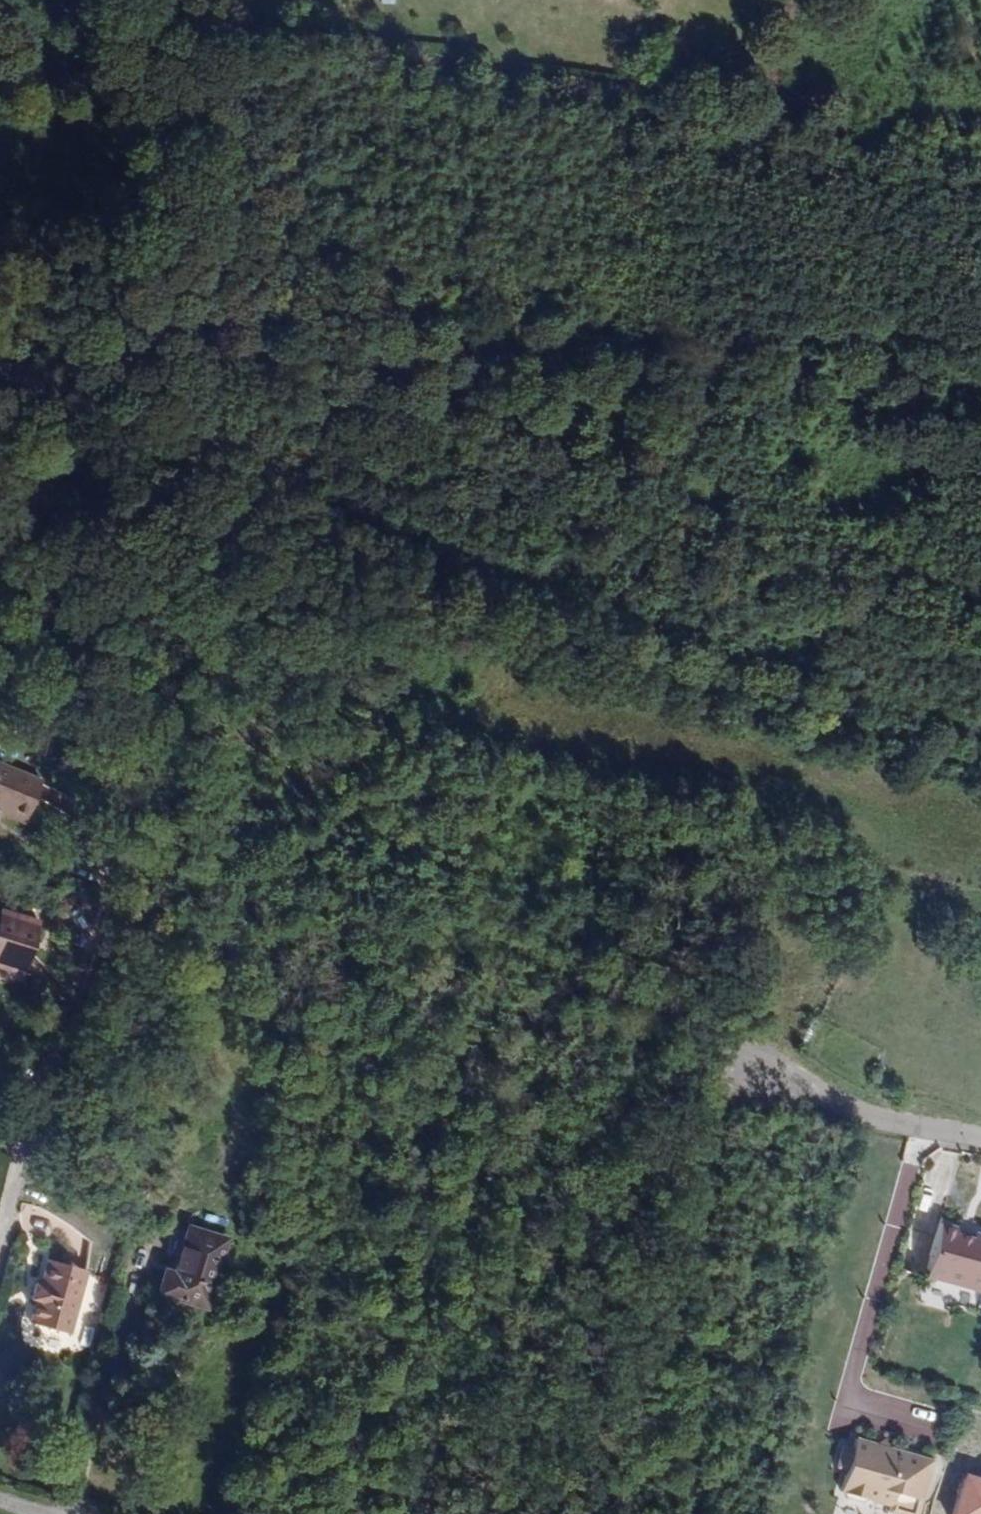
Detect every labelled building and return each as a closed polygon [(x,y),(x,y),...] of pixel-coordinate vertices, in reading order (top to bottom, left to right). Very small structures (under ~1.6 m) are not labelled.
[(25,775),(0,764),(0,807),(9,811),(25,775)] [(20,931),(33,878),(5,870),(2,883),(0,882),(0,926),(20,931)] [(875,1086),(885,1080),(876,1065),(866,1071),(875,1086)] [(928,1222),(916,1276),(980,1290),(980,1285),(980,1234),(962,1230),(961,1236),(944,1232),(945,1226),(928,1222)] [(161,1265),(154,1289),(201,1304),(221,1235),(183,1223),(170,1268),(161,1265)] [(41,1281),(38,1281),(33,1298),(37,1299),(31,1320),(69,1330),(86,1269),(48,1259),(41,1281)] [(98,1295),(101,1276),(85,1273),(82,1292),(98,1295)] [(869,1447),(871,1455),(878,1449),(875,1441),(869,1447)] [(878,1449),(871,1455),(869,1447),(849,1442),(847,1451),(837,1449),(832,1471),(841,1473),(836,1496),(841,1496),(844,1504),(858,1507),(864,1502),(885,1508),(884,1513),(913,1513),(926,1462),(878,1449)] [(960,1480),(951,1513),(980,1513),(980,1485),(960,1480)]
